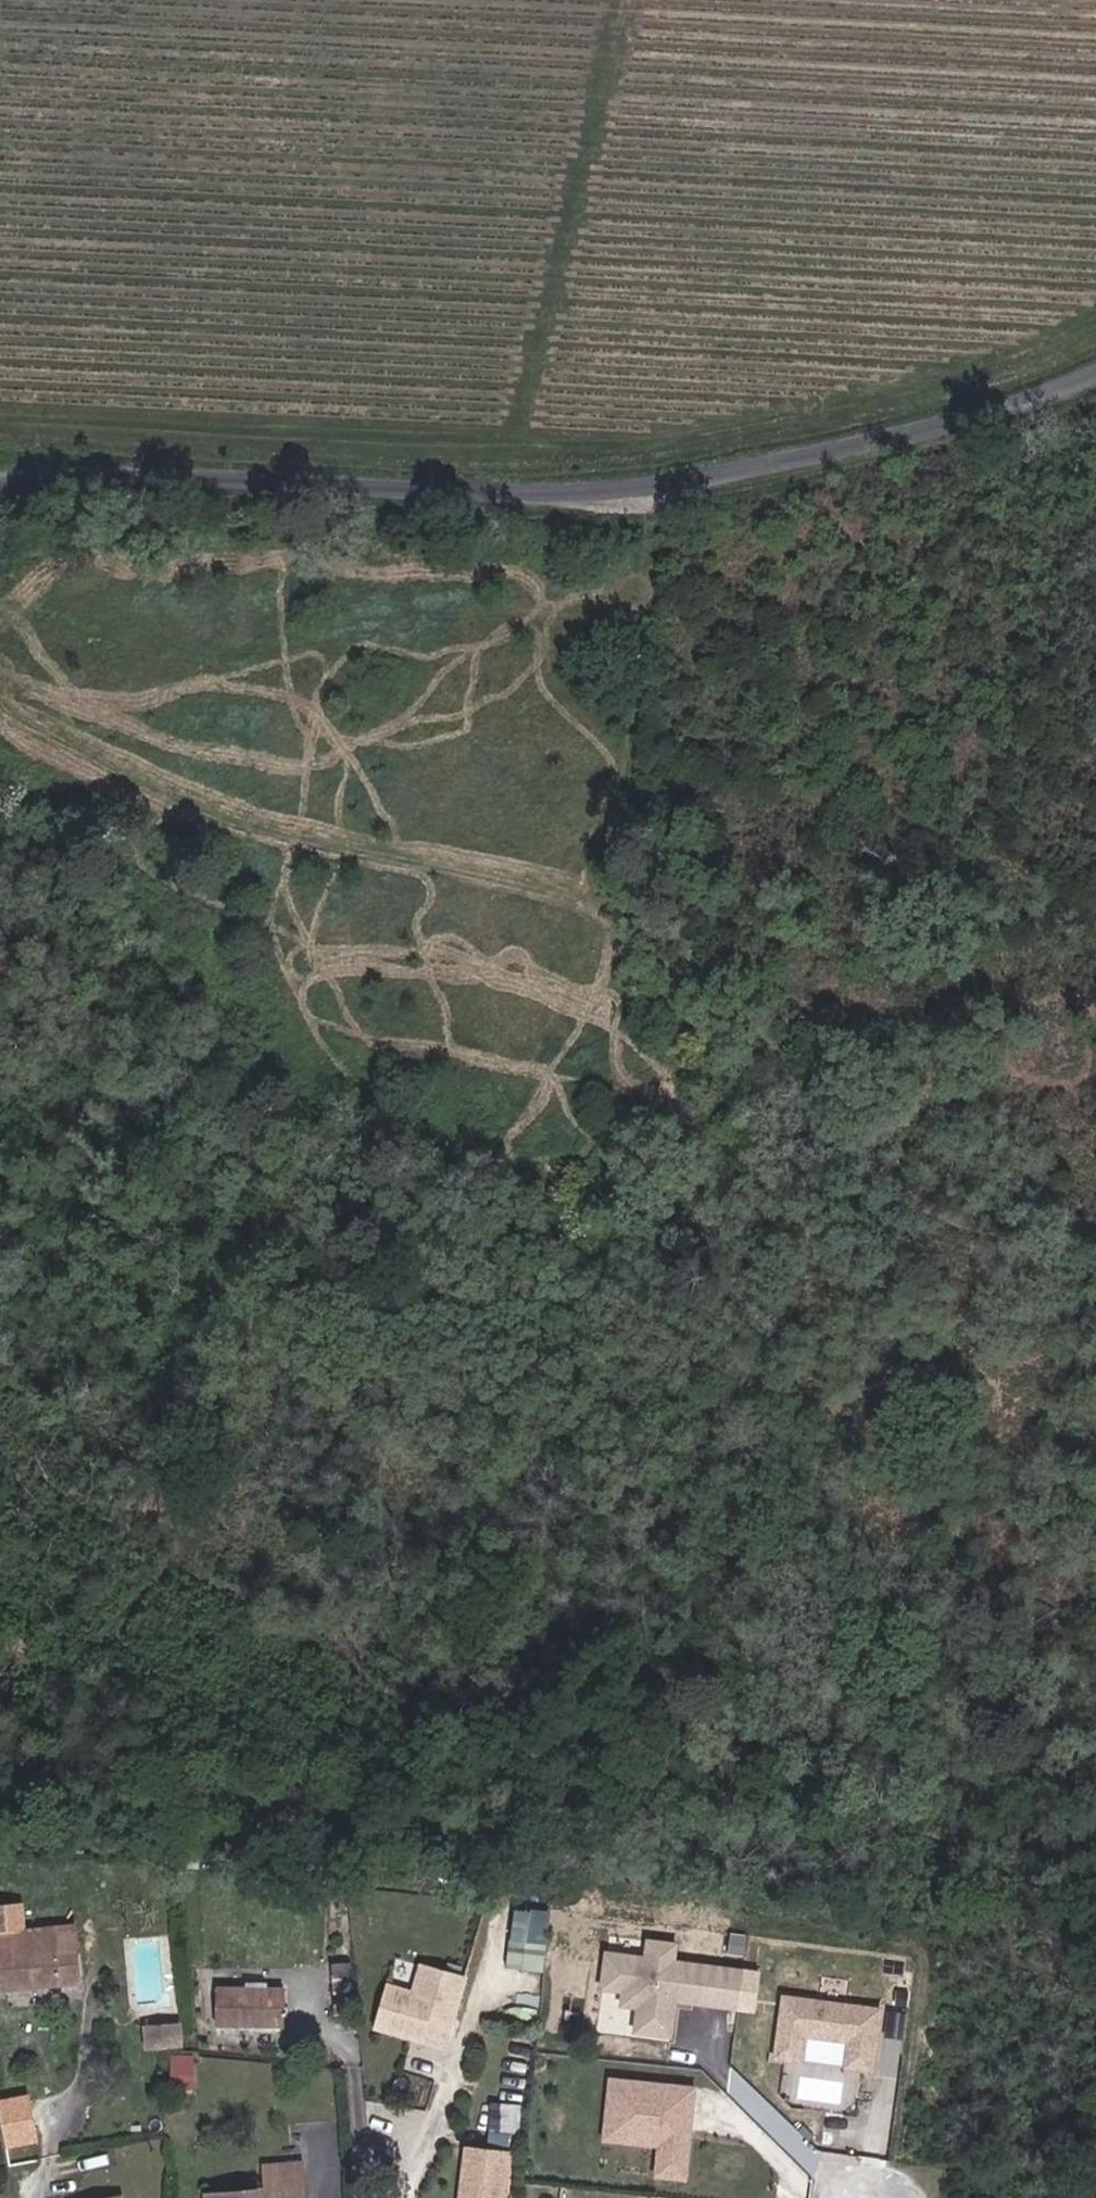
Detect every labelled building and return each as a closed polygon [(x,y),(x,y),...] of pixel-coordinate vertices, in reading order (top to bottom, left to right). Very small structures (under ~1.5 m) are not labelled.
[(78,1949),(73,1950),(72,1935),(54,1935),(51,1907),(38,1907),(37,1915),(26,1916),(27,1911),(0,1914),(0,1987),(11,1986),(80,1979),(78,1949)] [(515,1907),(512,1968),(548,1970),(551,1909),(515,1907)] [(674,2002),(736,2011),(742,1975),(673,1965),(675,1948),(649,1944),(647,1961),(607,1956),(602,1990),(624,1993),(622,2007),(638,2009),(635,2033),(669,2038),(674,2002)] [(452,2027),(463,1988),(421,1975),(414,2003),(385,1996),(375,2036),(445,2054),(450,2037),(447,2031),(452,2027)] [(215,1991),(212,2029),(279,2033),(280,1997),(215,1991)] [(843,2072),(870,2075),(879,2015),(782,2001),(773,2062),(800,2066),(804,2040),(847,2047),(843,2072)] [(173,2020),(138,2023),(140,2044),(175,2041),(173,2020)] [(171,2053),(172,2081),(195,2081),(195,2052),(171,2053)] [(693,2092),(611,2082),(604,2140),(660,2147),(656,2177),(683,2180),(693,2092)] [(2,2093),(7,2127),(34,2122),(30,2095),(11,2098),(9,2092),(2,2093)] [(38,2144),(34,2122),(7,2127),(10,2149),(38,2144)] [(470,2148),(461,2147),(459,2163),(468,2164),(470,2148)] [(503,2151),(470,2148),(468,2164),(459,2163),(455,2197),(498,2197),(503,2151)] [(212,2191),(212,2197),(297,2197),(297,2167),(260,2166),(260,2192),(212,2191)]
